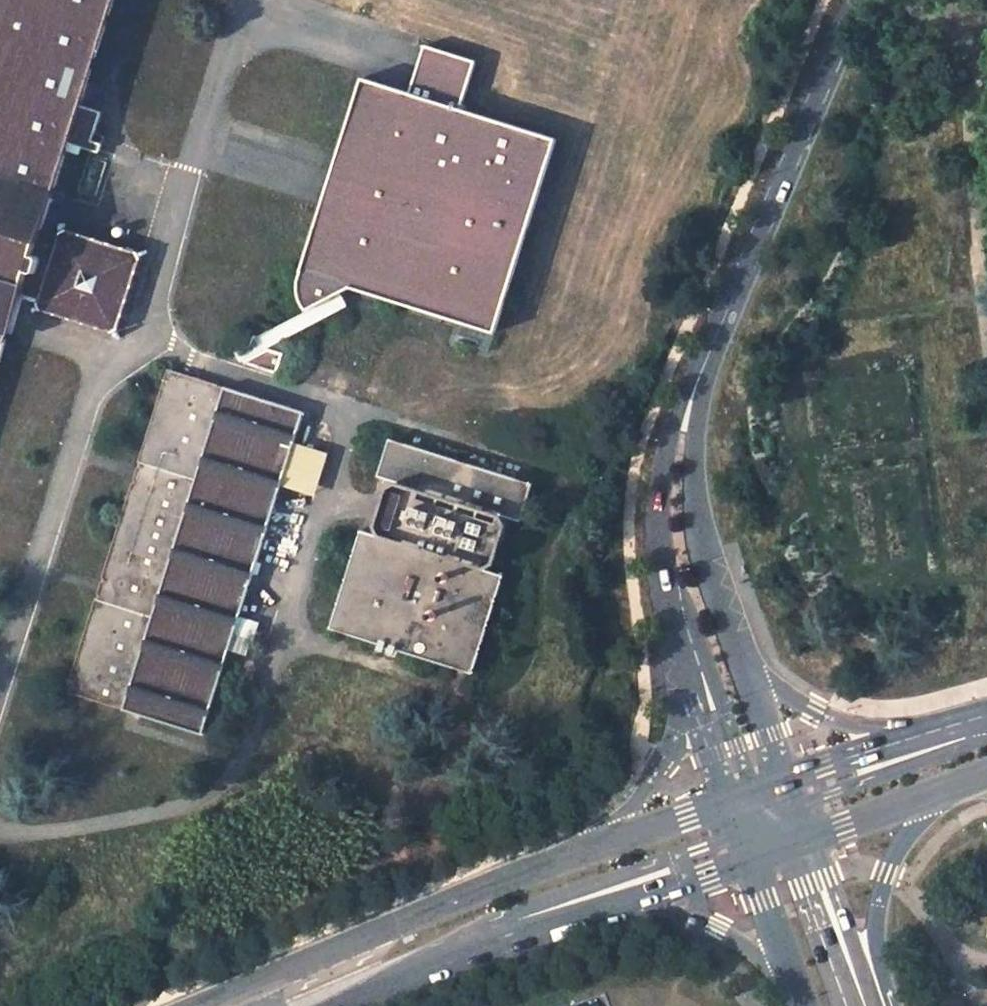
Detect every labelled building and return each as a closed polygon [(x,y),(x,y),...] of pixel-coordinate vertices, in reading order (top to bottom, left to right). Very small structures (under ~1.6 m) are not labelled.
[(26,286),(42,291),(39,303),(43,310),(112,333),(120,327),(142,259),(138,251),(67,229),(60,233),(56,245),(40,240),(71,141),(83,104),(116,0),(0,0),(0,367),(26,286)] [(549,136),(260,46),(202,239),(298,268),(298,275),(299,286),(302,297),(305,303),(346,282),(489,325),(549,136)] [(95,139),(104,111),(83,104),(71,141),(102,151),(104,142),(95,139)] [(96,598),(66,691),(203,735),(305,412),(168,370),(139,462),(141,466),(136,484),(132,485),(102,577),(106,580),(100,596),(96,598)] [(362,530),(330,629),(473,673),(504,575),(485,569),(501,516),(521,522),(533,483),(391,439),(379,476),(398,482),(381,536),(362,530)]
